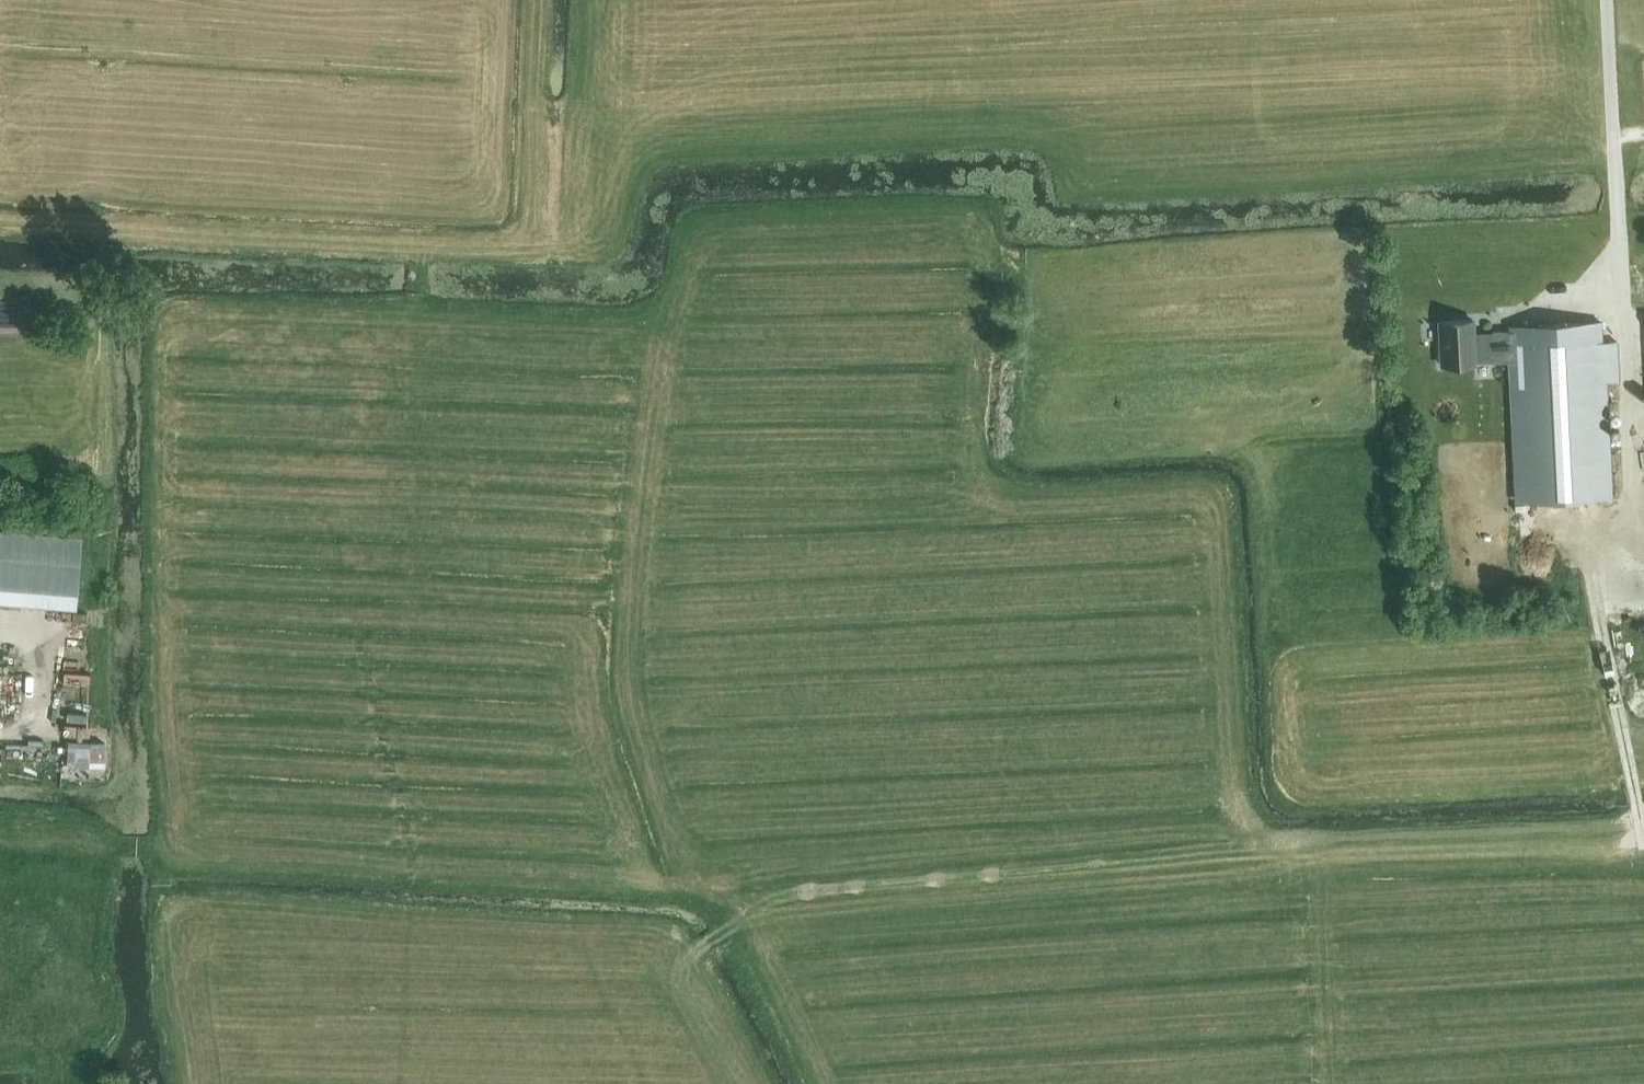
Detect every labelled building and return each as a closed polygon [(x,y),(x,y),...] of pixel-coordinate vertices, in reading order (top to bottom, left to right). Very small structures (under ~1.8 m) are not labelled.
[(1609,497),(1600,322),(1509,326),(1509,331),(1474,333),(1473,320),(1437,321),(1439,366),(1475,365),(1475,363),(1511,362),(1518,501),(1609,497)] [(75,606),(81,536),(0,530),(0,600),(75,606)] [(63,685),(59,709),(83,713),(87,689),(63,685)]
